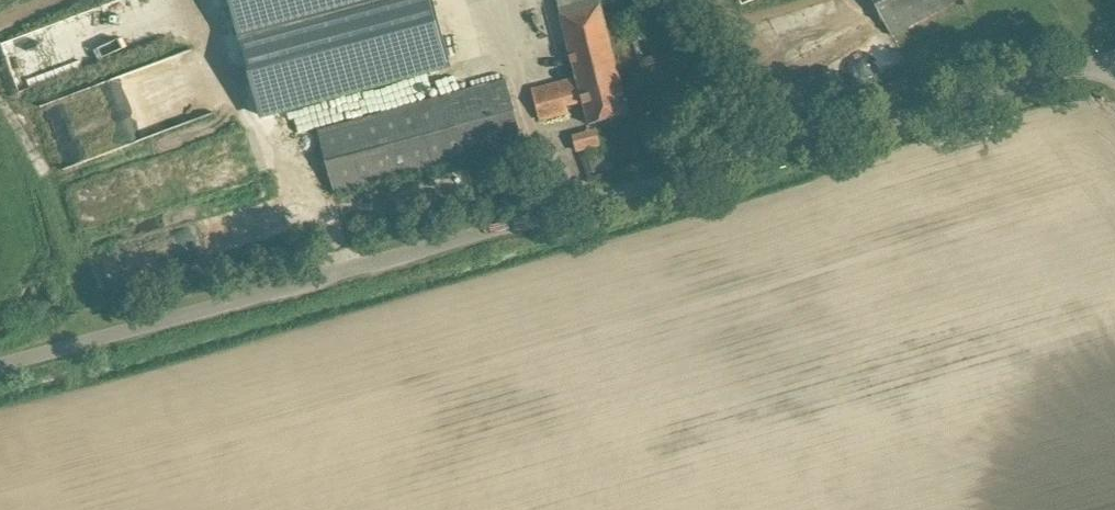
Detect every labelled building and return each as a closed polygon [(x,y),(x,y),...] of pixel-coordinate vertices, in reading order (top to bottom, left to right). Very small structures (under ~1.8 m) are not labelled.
[(261,115),(451,64),(434,0),(230,0),(261,115)] [(567,106),(584,102),(590,124),(629,114),(599,0),(558,0),(578,78),(533,90),(540,120),(569,112),(567,106)] [(892,35),(957,0),(873,0),(892,35)] [(319,131),(335,192),(524,142),(507,80),(319,131)] [(599,130),(573,131),(574,148),(600,147),(599,130)]
